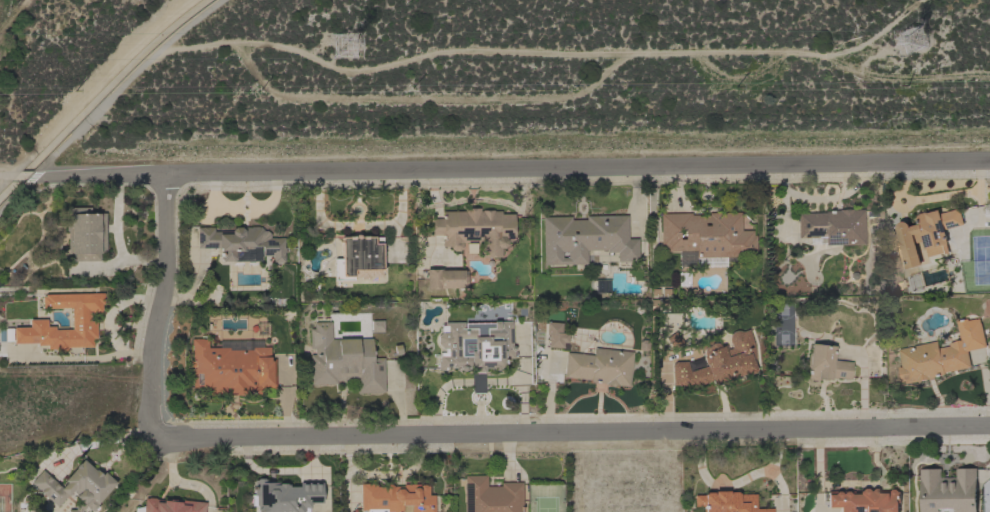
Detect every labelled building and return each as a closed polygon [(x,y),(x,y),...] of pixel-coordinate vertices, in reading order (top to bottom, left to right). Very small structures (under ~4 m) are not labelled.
[(67,232),(65,232),(65,222),(67,222),(66,207),(89,207),(89,213),(104,213),(105,253),(99,253),(99,260),(72,261),(72,254),(67,254),(67,232)] [(464,211),(464,208),(479,208),(479,211),(481,211),(481,210),(493,210),(493,211),(500,211),(500,214),(514,213),(514,240),(506,240),(506,244),(503,247),(500,247),(500,257),(482,257),(482,240),(467,240),(467,242),(461,242),(461,247),(458,251),(453,251),(449,248),(449,246),(441,247),(441,238),(442,238),(442,235),(431,235),(431,218),(442,218),(442,211),(464,211)] [(808,243),(808,237),(797,238),(797,213),(824,212),(824,211),(828,211),(828,210),(838,210),(838,209),(843,209),(843,208),(849,208),(849,209),(852,209),(863,209),(863,218),(864,244),(824,245),(824,242),(808,243)] [(915,244),(920,264),(905,269),(900,251),(899,252),(896,241),(897,241),(896,234),(897,234),(896,228),(896,226),(896,225),(898,223),(901,221),(903,221),(905,222),(907,224),(908,225),(909,227),(918,224),(916,217),(938,210),(939,214),(959,208),(963,225),(944,230),(948,244),(946,244),(947,251),(928,257),(926,250),(925,250),(923,242),(915,244)] [(740,230),(752,230),(753,235),(755,235),(755,257),(745,257),(745,256),(738,256),(738,262),(725,262),(725,266),(677,267),(677,251),(663,251),(663,245),(660,245),(659,213),(690,213),(690,215),(708,214),(708,213),(740,212),(740,230)] [(627,215),(627,238),(638,238),(638,261),(616,261),(616,252),(606,252),(606,249),(586,250),(586,264),(542,264),(541,216),(570,216),(570,220),(585,219),(585,216),(627,215)] [(196,227),(202,227),(202,226),(208,226),(208,227),(213,227),(213,231),(231,231),(231,227),(251,227),(251,226),(257,226),(257,227),(260,227),(263,230),(266,230),(269,233),(269,238),(270,238),(270,237),(274,237),(274,238),(283,237),(284,250),(283,250),(284,262),(273,262),(273,255),(261,255),(260,246),(252,246),(253,257),(243,257),(243,261),(220,261),(220,250),(219,250),(219,248),(218,247),(197,248),(196,227)] [(368,276),(368,279),(360,279),(360,276),(353,277),(353,280),(334,280),(333,258),(340,258),(340,237),(354,236),(354,235),(355,234),(357,233),(358,234),(359,234),(359,235),(359,236),(373,236),(382,236),(382,244),(383,244),(384,264),(382,264),(382,276),(368,276)] [(425,269),(441,269),(441,270),(466,270),(466,287),(441,288),(441,289),(425,289),(425,269)] [(103,292),(103,303),(101,303),(101,311),(89,312),(89,321),(95,320),(96,338),(92,338),(92,347),(67,347),(67,351),(55,351),(55,349),(46,349),(46,345),(36,345),(36,343),(13,343),(13,327),(29,327),(29,319),(46,319),(46,326),(54,326),(54,329),(71,329),(70,307),(42,308),(41,296),(44,296),(44,294),(103,292)] [(937,341),(939,349),(950,346),(949,343),(955,342),(955,341),(959,340),(960,341),(961,341),(956,321),(967,319),(967,321),(975,319),(975,320),(979,319),(980,324),(981,323),(986,347),(967,352),(971,367),(944,373),(944,375),(931,378),(931,379),(906,384),(906,381),(902,382),(898,368),(902,367),(898,350),(937,341)] [(371,332),(371,320),(383,320),(383,331),(371,332)] [(309,354),(314,354),(314,348),(309,348),(308,328),(313,328),(313,322),(330,321),(331,339),(371,338),(372,358),(383,357),(384,392),(355,393),(355,379),(335,379),(336,383),(310,384),(309,354)] [(432,363),(432,355),(438,355),(438,353),(440,353),(440,347),(436,344),(436,336),(440,332),(440,326),(443,326),(444,322),(464,322),(464,323),(492,322),(492,321),(511,321),(511,322),(511,346),(513,346),(514,347),(514,349),(513,351),(513,358),(504,358),(504,359),(505,359),(505,363),(504,363),(504,368),(497,368),(496,369),(492,369),(491,368),(483,368),(483,371),(474,371),(474,368),(470,368),(470,367),(467,367),(467,370),(462,370),(460,370),(459,368),(459,366),(456,366),(455,368),(451,368),(450,366),(447,366),(447,369),(443,369),(443,370),(437,370),(437,363),(432,363)] [(548,334),(545,334),(545,322),(561,323),(560,332),(562,333),(567,333),(567,342),(562,342),(562,347),(547,347),(548,334)] [(674,362),(685,361),(689,371),(705,366),(701,356),(702,356),(701,351),(702,348),(705,346),(708,346),(710,343),(713,342),(715,342),(718,344),(719,347),(725,344),(727,349),(731,348),(729,343),(728,342),(728,339),(729,336),(730,333),(732,331),(735,330),(738,330),(741,331),(748,329),(754,346),(755,370),(754,371),(754,372),(744,375),(743,373),(732,377),(732,378),(721,381),(722,383),(712,386),(711,380),(706,381),(706,382),(697,385),(691,386),(691,385),(671,386),(670,365),(674,362)] [(682,343),(673,350),(665,338),(674,331),(682,343)] [(218,340),(261,339),(261,347),(269,347),(269,359),(274,358),(275,388),(261,388),(261,394),(206,395),(206,388),(191,389),(191,368),(189,368),(189,361),(191,361),(191,345),(190,345),(190,338),(202,338),(202,339),(207,339),(207,347),(218,347),(218,340)] [(834,346),(832,359),(851,362),(849,379),(830,377),(830,380),(825,380),(820,380),(820,379),(817,379),(816,380),(810,380),(809,378),(806,378),(807,370),(806,370),(809,343),(834,346)] [(632,352),(628,386),(618,385),(618,386),(614,385),(614,386),(608,385),(608,384),(604,384),(604,383),(589,382),(590,379),(563,376),(565,352),(592,355),(593,347),(632,352)] [(88,511),(87,511),(83,511),(82,511),(67,511),(67,510),(75,509),(75,505),(79,501),(76,498),(76,495),(79,492),(76,489),(75,491),(73,489),(67,496),(66,495),(56,506),(30,483),(32,481),(29,478),(32,474),(35,477),(41,469),(61,487),(65,482),(64,481),(75,468),(74,467),(78,462),(79,463),(82,459),(96,472),(97,471),(101,475),(104,472),(115,482),(98,503),(98,506),(94,511),(91,511),(88,508),(88,511)] [(976,469),(977,511),(921,511),(920,469),(940,469),(941,478),(956,478),(956,469),(976,469)] [(521,482),(522,511),(464,511),(464,475),(485,475),(486,486),(500,486),(500,482),(521,482)] [(308,507),(308,511),(256,511),(256,505),(250,505),(250,494),(253,494),(252,480),(255,480),(257,478),(263,478),(264,479),(266,479),(266,482),(277,482),(278,483),(285,483),(285,484),(288,484),(288,486),(299,486),(298,482),(321,482),(321,503),(309,503),(309,507),(308,507)] [(433,495),(434,511),(366,511),(366,510),(360,510),(359,483),(375,483),(376,486),(384,486),(385,484),(390,484),(392,486),(403,486),(403,484),(419,484),(419,485),(420,485),(421,484),(425,484),(426,485),(428,485),(428,495),(433,495)] [(898,503),(898,511),(838,511),(838,507),(826,507),(826,494),(832,494),(835,491),(838,491),(841,494),(843,491),(846,491),(849,494),(857,494),(857,491),(859,491),(862,488),(865,488),(869,491),(871,488),(875,488),(878,490),(880,491),(880,493),(885,493),(885,492),(890,492),(892,489),(896,489),(897,491),(900,491),(900,503),(898,503)] [(773,508),(773,511),(702,511),(702,507),(693,507),(693,495),(704,495),(705,492),(713,492),(713,491),(728,491),(728,492),(736,491),(736,493),(738,493),(738,494),(755,494),(755,508),(773,508)] [(205,502),(204,511),(133,511),(134,507),(143,508),(144,498),(146,498),(149,497),(154,498),(155,499),(163,500),(164,498),(205,502)]
